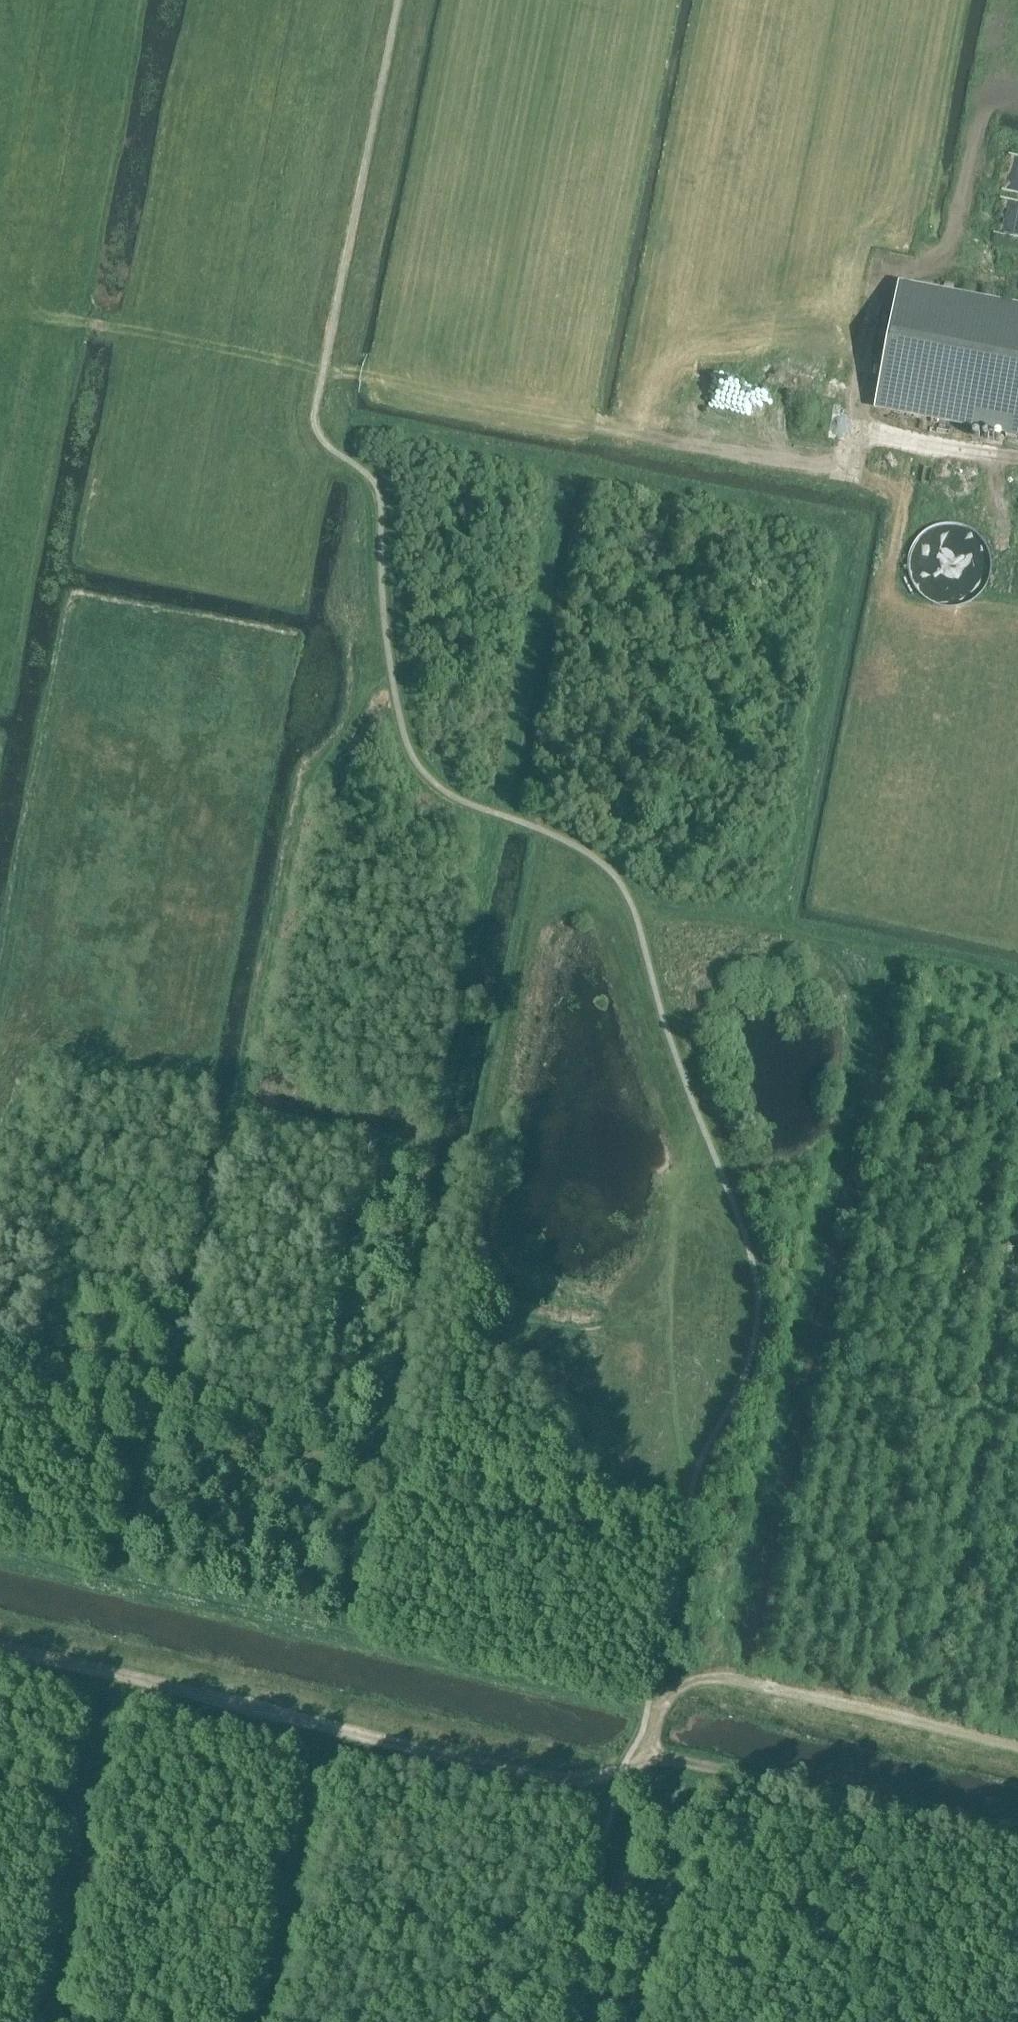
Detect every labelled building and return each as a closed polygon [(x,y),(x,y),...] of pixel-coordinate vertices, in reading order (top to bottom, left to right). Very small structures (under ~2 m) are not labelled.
[(876,394),(1017,422),(1017,303),(898,280),(876,394)]
